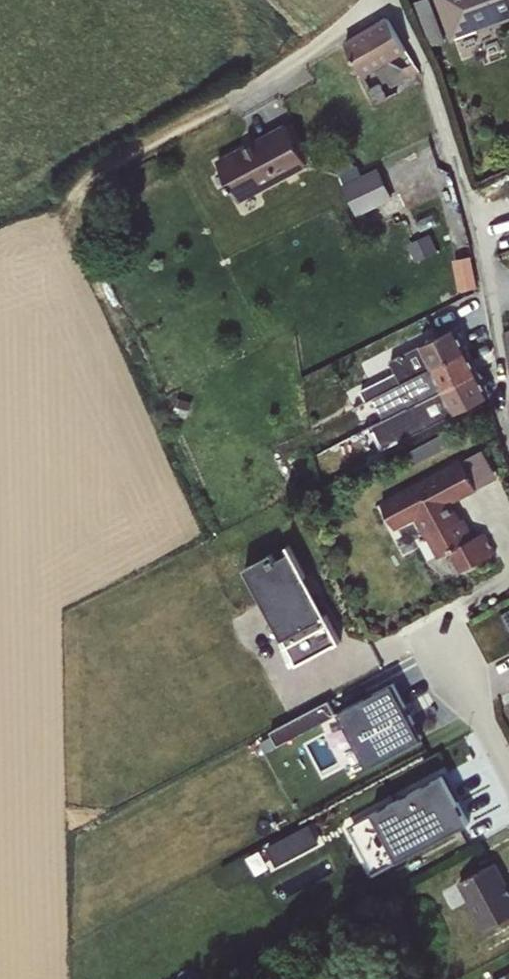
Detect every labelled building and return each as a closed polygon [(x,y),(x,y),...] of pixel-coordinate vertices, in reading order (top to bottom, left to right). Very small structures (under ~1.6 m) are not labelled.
[(433,12),(429,0),(418,0),(415,1),(421,16),(433,12)] [(455,40),(508,20),(508,0),(440,0),(455,40)] [(433,12),(421,16),(432,46),(444,41),(433,12)] [(388,18),(344,44),(363,76),(374,70),(383,83),(387,80),(392,87),(419,71),(413,62),(401,69),(388,61),(406,51),(388,18)] [(286,126),(217,162),(239,202),(307,166),(286,126)] [(345,148),(329,156),(338,174),(354,166),(345,148)] [(338,175),(344,185),(362,177),(357,165),(338,175)] [(362,177),(344,185),(356,212),(390,197),(377,170),(362,177)] [(427,234),(409,243),(417,262),(436,252),(427,234)] [(454,261),(459,284),(460,290),(475,288),(469,258),(454,261)] [(406,380),(468,349),(457,326),(389,360),(394,372),(359,389),(365,400),(372,397),(406,380)] [(411,391),(378,407),(384,420),(479,372),(468,349),(406,380),(411,391)] [(479,372),(384,420),(369,427),(381,451),(490,396),(479,372)] [(406,380),(372,397),(378,407),(411,391),(406,380)] [(177,397),(172,414),(187,418),(192,402),(177,397)] [(445,431),(406,452),(412,465),(452,444),(445,431)] [(461,459),(380,501),(395,529),(414,519),(425,540),(429,538),(439,557),(451,551),(462,571),(495,554),(483,532),(473,537),(463,517),(459,519),(451,502),(477,490),(476,488),(495,477),(482,451),(462,461),(461,459)] [(272,554),(244,569),(296,665),(340,642),(291,552),(275,560),(272,554)] [(392,684),(340,712),(368,766),(421,738),(392,684)] [(328,701),(270,731),(277,745),(335,715),(328,701)] [(443,775),(348,826),(374,874),(469,823),(443,775)] [(276,864),(319,841),(309,823),(266,845),(276,864)] [(457,883),(482,930),(508,916),(508,892),(493,863),(457,883)]
